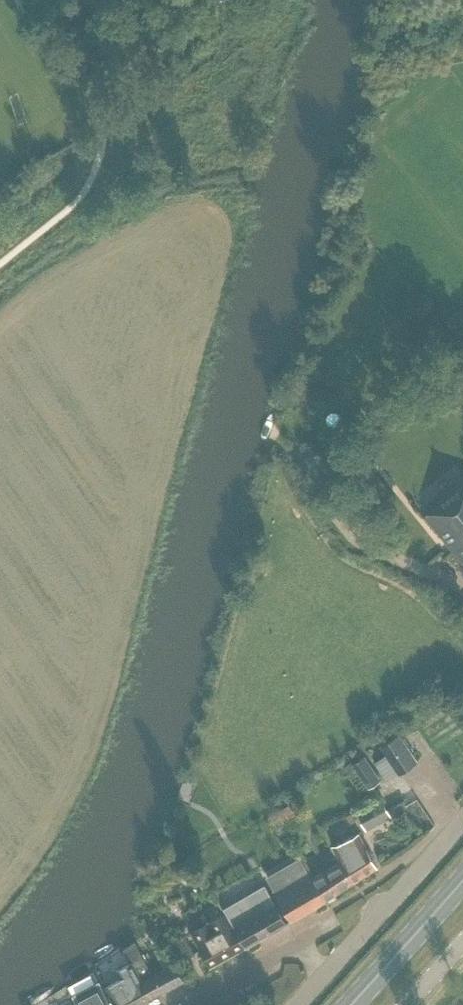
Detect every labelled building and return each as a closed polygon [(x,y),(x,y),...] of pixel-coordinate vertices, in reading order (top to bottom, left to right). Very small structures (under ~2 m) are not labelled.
[(436,502),(438,505),(425,516),(462,563),(462,481),(436,502)] [(381,746),(400,774),(417,763),(398,734),(381,746)] [(354,766),(369,788),(380,780),(365,759),(354,766)] [(387,817),(377,799),(353,813),(363,831),(387,817)] [(282,809),(275,813),(282,824),(295,815),(288,805),(285,807),(282,809)] [(376,869),(356,835),(332,849),(352,884),(365,876),(365,875),(376,869)] [(324,854),(332,868),(311,878),(325,902),(352,884),(332,849),(324,854)] [(325,902),(311,878),(301,861),(282,873),(288,883),(273,892),(290,922),(325,902)] [(265,884),(223,908),(234,927),(246,947),(287,923),(276,904),(265,884)] [(244,948),(233,928),(228,919),(225,913),(190,931),(210,967),(244,948)] [(173,943),(183,961),(193,956),(183,938),(173,943)] [(105,988),(114,1004),(140,1004),(151,999),(142,982),(142,981),(131,961),(115,970),(120,980),(105,988)] [(175,964),(142,981),(142,982),(151,999),(154,997),(184,982),(175,964)] [(76,1004),(111,1004),(98,982),(72,996),(76,1004)]
